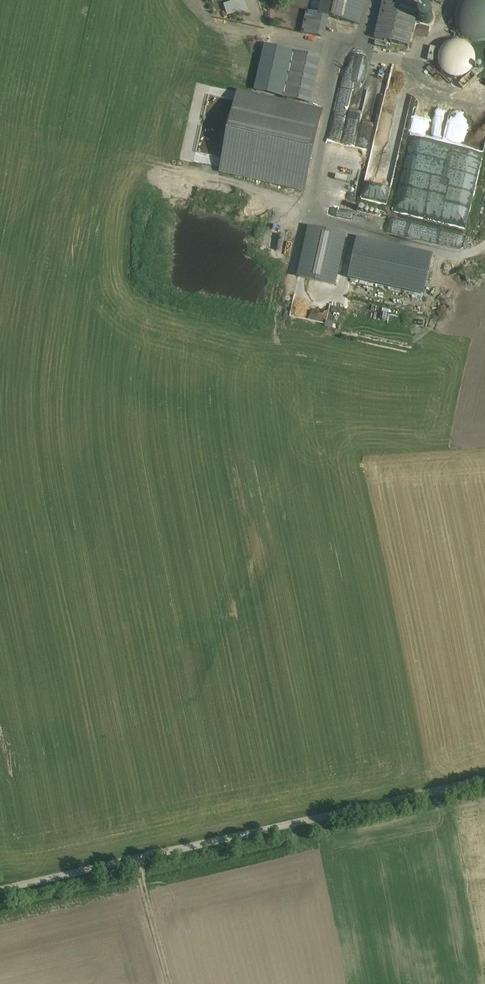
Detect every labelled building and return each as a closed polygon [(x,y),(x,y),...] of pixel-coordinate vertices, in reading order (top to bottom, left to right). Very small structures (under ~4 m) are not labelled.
[(366,0),(327,0),(324,16),(362,23),(366,0)] [(379,36),(385,37),(414,43),(422,0),(386,0),(379,36)] [(458,5),(455,12),(455,20),(457,27),(461,33),(466,38),(473,41),(481,41),(484,40),(484,0),(462,0),(458,5)] [(385,37),(379,36),(355,31),(352,48),(382,54),(385,37)] [(467,77),(472,72),(475,66),(476,60),(475,53),(472,47),(467,42),(460,40),(453,39),(447,41),(441,45),(437,50),(435,57),(435,63),(437,70),(442,75),(447,79),(454,80),(461,80),(467,77)] [(313,106),(325,56),(290,47),(277,97),(313,106)] [(351,96),(342,143),(356,146),(365,99),(351,96)] [(308,192),(321,125),(236,107),(222,175),(308,192)] [(392,197),(400,137),(376,134),(369,184),(383,185),(381,196),(392,197)] [(361,177),(362,171),(343,168),(342,174),(361,177)] [(422,194),(423,191),(405,185),(399,206),(409,209),(408,212),(416,214),(417,211),(424,213),(429,196),(422,194)] [(347,235),(308,227),(297,279),(336,287),(347,235)] [(358,239),(349,279),(424,296),(433,256),(358,239)]
